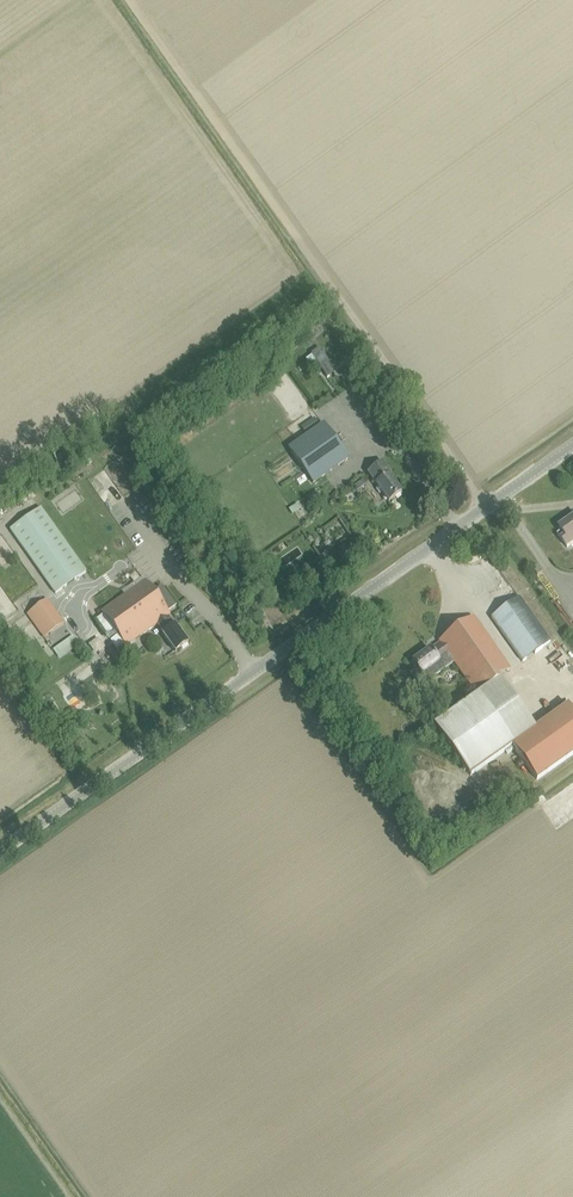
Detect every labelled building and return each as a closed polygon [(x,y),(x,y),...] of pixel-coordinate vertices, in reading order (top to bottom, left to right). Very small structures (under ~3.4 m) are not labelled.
[(313,483),(347,459),(323,424),(288,449),(313,483)] [(400,494),(388,476),(390,475),(382,462),(367,473),(375,484),(375,485),(387,502),(400,494)] [(10,529),(55,594),(86,572),(40,508),(10,529)] [(559,528),(562,532),(558,535),(567,548),(572,544),(572,518),(559,528)] [(532,569),(537,576),(542,572),(537,565),(532,569)] [(175,653),(188,644),(175,626),(173,627),(166,618),(169,615),(167,613),(176,606),(164,589),(155,595),(145,581),(101,611),(126,646),(157,624),(164,634),(162,635),(175,653)] [(505,593),(492,603),(497,609),(510,600),(505,593)] [(522,662),(550,642),(519,597),(490,617),(522,662)] [(43,638),(64,624),(47,600),(26,614),(43,638)] [(510,669),(473,617),(439,642),(441,645),(431,651),(430,649),(412,662),(421,675),(428,669),(434,677),(454,663),(477,696),(435,726),(471,775),(512,746),(536,780),(572,754),(572,712),(567,704),(534,728),(498,678),(510,669)] [(32,631),(26,635),(32,645),(38,642),(32,631)] [(96,655),(99,660),(110,654),(107,649),(96,655)] [(563,699),(543,716),(545,718),(565,702),(563,699)]
